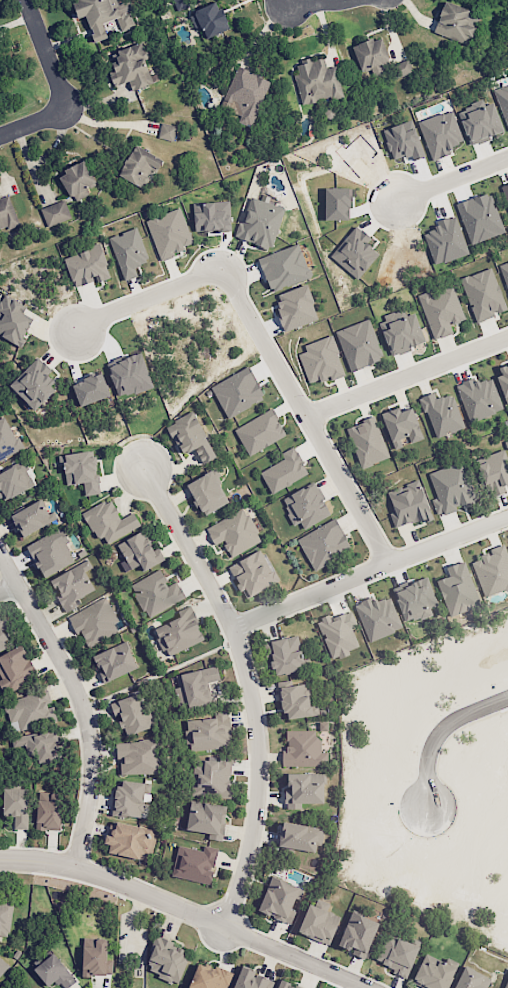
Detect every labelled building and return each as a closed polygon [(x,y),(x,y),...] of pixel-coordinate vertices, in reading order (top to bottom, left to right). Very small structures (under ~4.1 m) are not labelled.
[(127,0),(126,0),(121,1),(121,0),(64,0),(69,20),(80,17),(86,43),(105,38),(101,22),(117,18),(120,31),(134,28),(127,0)] [(189,0),(172,0),(176,11),(191,6),(189,0)] [(451,0),(442,0),(429,31),(466,45),(480,12),(451,0)] [(202,39),(235,25),(229,11),(217,16),(210,1),(186,11),(193,29),(197,28),(202,39)] [(360,75),(384,66),(389,80),(413,71),(406,54),(392,59),(383,37),(370,42),(368,38),(349,45),(360,75)] [(300,105),(340,96),(334,66),(324,68),(322,57),(294,63),(296,74),(293,74),(300,105)] [(271,82),(236,68),(220,109),(239,117),(237,122),(252,128),(271,82)] [(493,90),(497,101),(507,97),(507,84),(493,90)] [(156,138),(174,142),(177,127),(159,124),(156,138)] [(146,145),(127,172),(149,188),(168,161),(146,145)] [(70,191),(77,189),(81,199),(96,194),(93,186),(107,182),(99,159),(63,172),(70,191)] [(19,227),(10,196),(3,198),(0,187),(0,232),(19,227)] [(240,243),(275,252),(285,209),(250,201),(240,243)] [(195,249),(183,212),(148,223),(161,260),(195,249)] [(139,278),(136,270),(152,264),(139,230),(111,241),(125,283),(139,278)] [(312,281),(299,247),(260,262),(273,296),(312,281)] [(67,261),(76,291),(112,279),(102,249),(67,261)] [(476,325),(495,320),(494,314),(503,311),(491,272),(463,281),(476,325)] [(322,322),(308,288),(275,301),(288,335),(322,322)] [(418,302),(436,343),(453,336),(450,329),(466,322),(451,288),(418,302)] [(18,349),(34,323),(20,314),(24,309),(9,299),(0,314),(0,337),(18,349)] [(392,357),(425,347),(416,317),(406,320),(405,315),(382,322),(392,357)] [(338,332),(349,373),(382,365),(371,324),(338,332)] [(33,413),(57,391),(44,377),(49,372),(40,362),(11,389),(33,413)] [(500,372),(502,379),(499,381),(507,407),(507,369),(500,372)] [(229,422),(267,403),(251,370),(212,390),(229,422)] [(457,392),(472,426),(506,412),(491,378),(457,392)] [(424,400),(435,441),(465,433),(455,397),(436,402),(435,397),(424,400)] [(397,453),(425,442),(411,406),(383,417),(397,453)] [(202,467),(217,460),(207,441),(208,441),(195,415),(171,427),(184,453),(193,448),(202,467)] [(65,487),(96,485),(94,456),(64,457),(65,487)] [(468,496),(468,471),(433,472),(433,497),(468,496)] [(53,529),(44,505),(13,517),(22,541),(53,529)] [(276,680),(306,674),(299,639),(270,644),(276,680)] [(103,685),(137,675),(128,646),(95,656),(103,685)] [(190,709),(212,704),(208,686),(220,684),(217,670),(176,678),(179,692),(186,690),(190,709)] [(212,763),(183,763),(183,780),(192,780),(192,795),(230,796),(230,776),(212,776),(212,763)] [(323,803),(323,775),(314,775),(314,767),(272,766),(272,775),(282,775),(282,809),(301,809),(301,803),(323,803)] [(150,784),(117,778),(114,793),(110,792),(106,813),(140,819),(145,793),(149,794),(150,784)] [(59,831),(60,792),(32,791),(30,829),(59,831)] [(227,806),(190,800),(189,811),(183,810),(180,829),(206,833),(205,838),(221,841),(227,806)] [(144,861),(151,830),(109,821),(106,835),(100,834),(98,842),(109,844),(107,853),(144,861)] [(318,852),(322,827),(276,821),(272,846),(318,852)] [(210,884),(218,849),(201,845),(200,850),(178,845),(172,876),(210,884)] [(300,888),(271,876),(257,911),(286,923),(300,888)] [(328,945),(340,916),(326,911),(329,904),(317,899),(314,906),(305,902),(293,931),(328,945)] [(378,921),(346,911),(335,945),(352,950),(351,954),(366,959),(378,921)] [(419,947),(387,933),(374,963),(406,976),(419,947)] [(191,952),(154,936),(143,960),(151,963),(147,972),(177,985),(191,952)] [(112,960),(106,960),(106,938),(79,938),(78,975),(112,976),(112,960)] [(46,987),(55,980),(62,987),(67,987),(76,981),(51,952),(30,970),(46,987)] [(423,953),(410,982),(424,987),(446,987),(455,968),(423,953)] [(229,971),(213,965),(212,969),(193,963),(184,987),(224,987),(229,971)] [(459,966),(451,987),(486,987),(490,977),(459,966)] [(269,978),(238,967),(231,987),(266,987),(269,978)] [(276,979),(273,987),(301,987),(276,979)]
